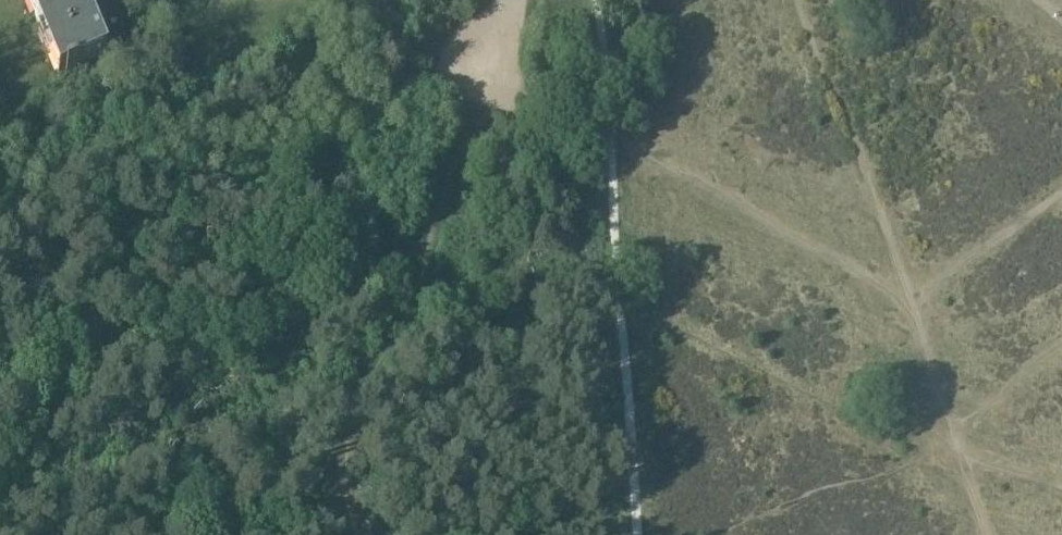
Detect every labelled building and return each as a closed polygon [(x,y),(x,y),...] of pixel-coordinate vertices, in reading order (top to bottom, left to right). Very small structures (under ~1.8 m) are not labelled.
[(78,69),(78,67),(107,55),(84,0),(27,0),(59,74),(66,71),(67,74),(78,69)]
